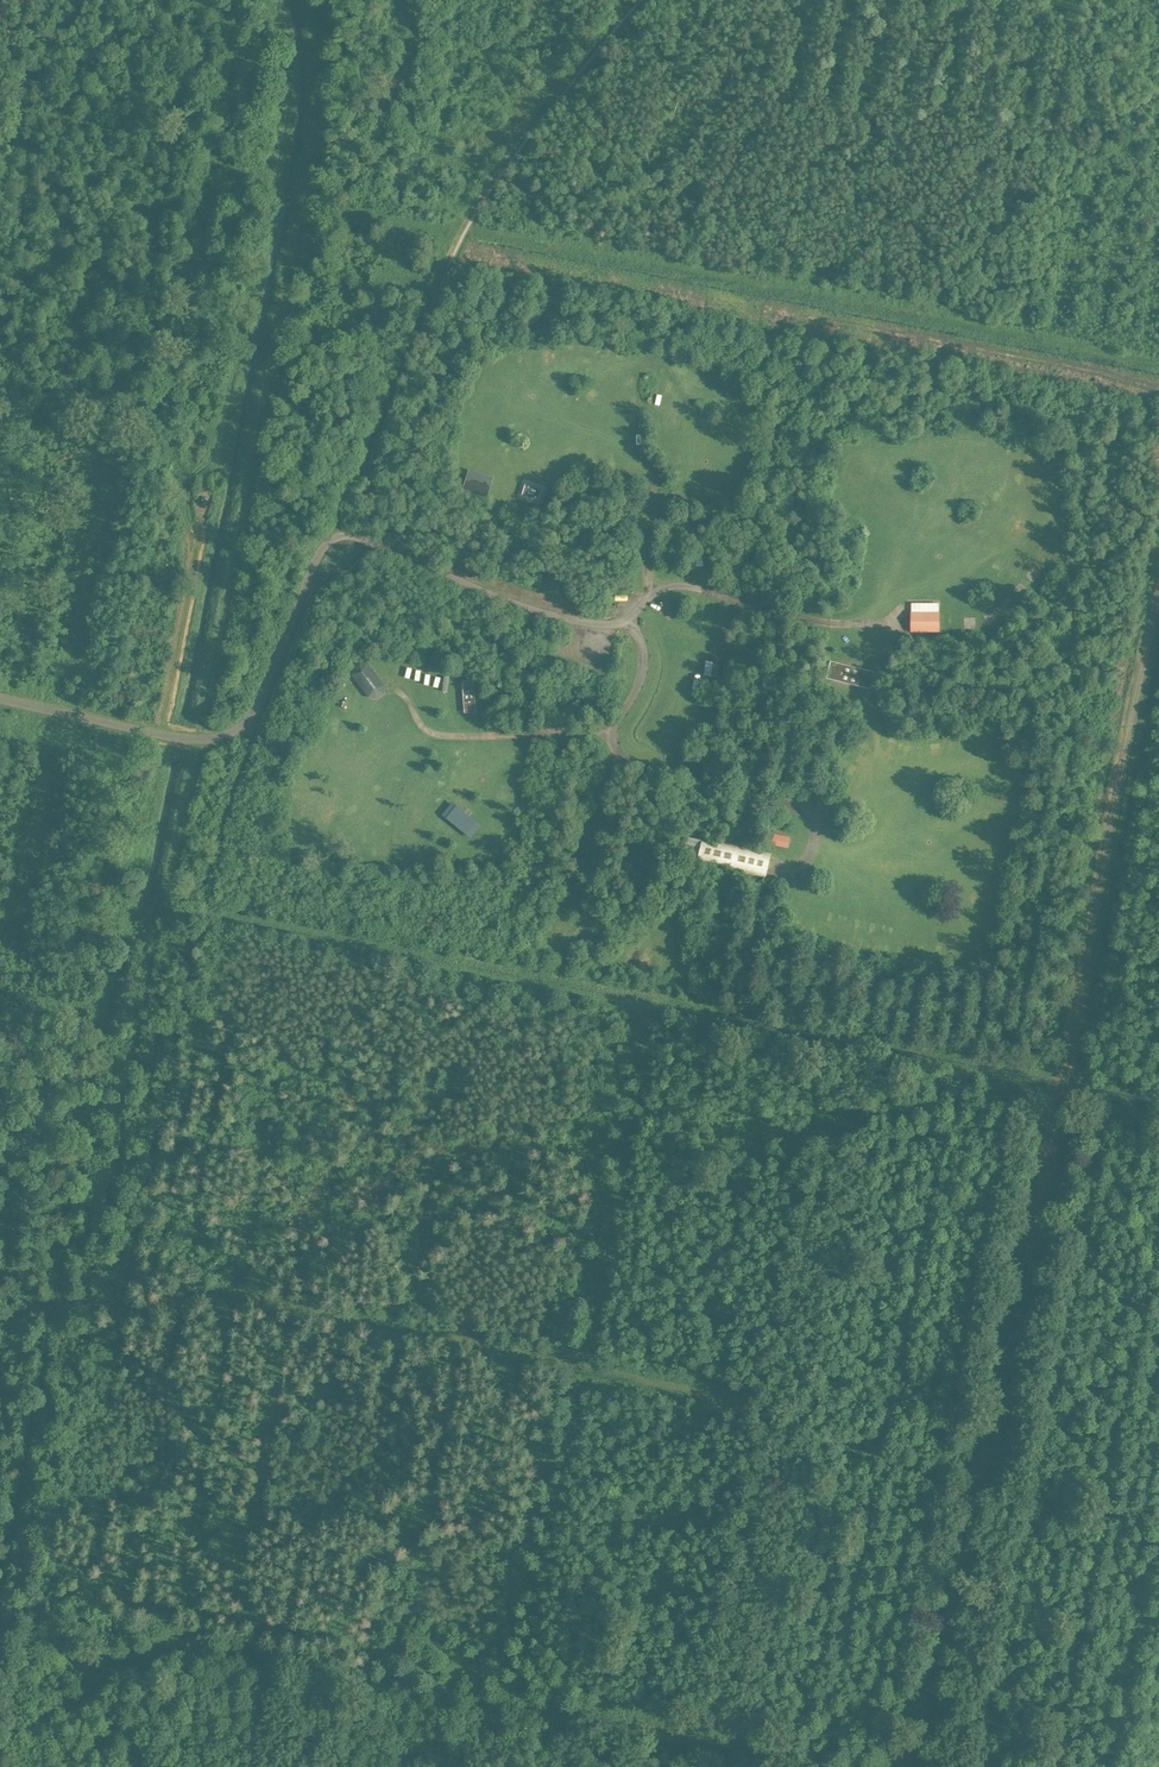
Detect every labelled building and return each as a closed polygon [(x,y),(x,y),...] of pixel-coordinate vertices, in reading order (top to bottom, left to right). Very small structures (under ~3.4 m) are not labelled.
[(523,490),(527,491),(526,496),(538,500),(540,494),(536,493),(538,488),(537,487),(525,484),(524,489),(523,490)] [(879,541),(874,544),(881,554),(886,551),(879,541)] [(939,612),(910,612),(910,631),(939,631),(939,612)] [(874,671),(831,660),(828,672),(871,683),(874,671)] [(368,672),(368,671),(368,670),(368,668),(367,667),(367,666),(366,665),(365,664),(365,663),(364,663),(362,662),(361,661),(360,661),(358,661),(356,661),(355,662),(353,663),(351,664),(350,665),(350,666),(349,667),(349,668),(348,669),(348,670),(348,671),(348,672),(348,673),(348,674),(349,675),(349,676),(350,677),(351,678),(352,679),(353,680),(354,680),(355,681),(356,681),(358,681),(359,681),(360,681),(362,681),(363,680),(364,680),(365,679),(365,678),(366,678),(367,677),(367,676),(368,675),(368,674),(368,673),(368,672)] [(465,712),(476,711),(476,708),(474,708),(473,701),(475,701),(474,689),(472,689),(472,684),(474,684),(474,681),(463,682),(463,685),(465,685),(466,692),(464,693),(464,704),(467,704),(467,709),(465,709),(465,712)] [(786,837),(774,834),(772,844),(784,846),(786,837)] [(703,836),(697,862),(765,878),(771,852),(703,836)]
